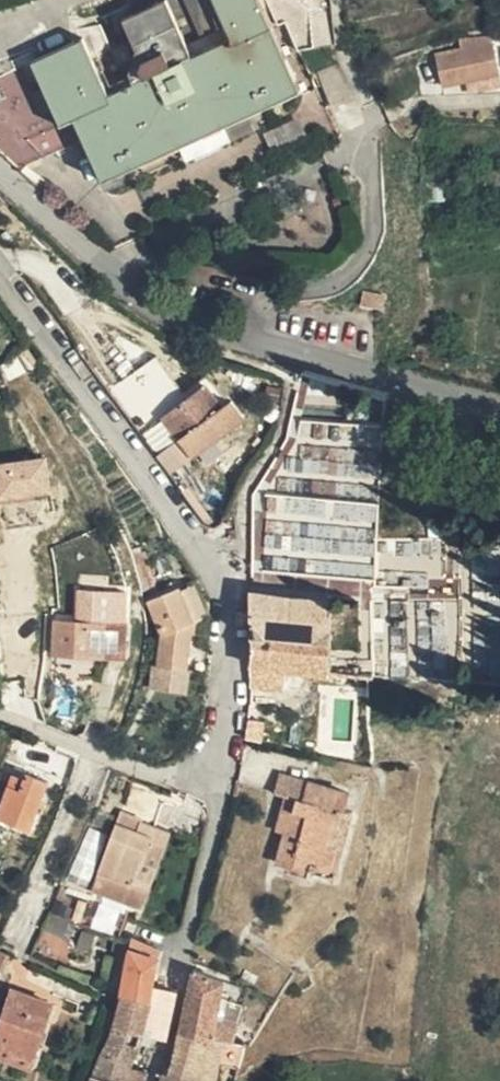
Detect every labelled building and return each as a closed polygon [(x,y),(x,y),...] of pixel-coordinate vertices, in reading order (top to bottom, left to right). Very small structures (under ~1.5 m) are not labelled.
[(68,147),(75,145),(65,123),(75,118),(106,186),(138,172),(134,164),(263,104),(266,112),(306,94),(262,0),(186,0),(204,41),(222,32),(226,43),(189,60),(162,6),(117,27),(126,49),(106,59),(94,37),(8,79),(68,147)] [(456,59),(485,54),(482,36),(430,46),(436,74),(458,70),(456,59)] [(487,65),(485,54),(456,59),(458,70),(487,65)] [(44,157),(68,147),(8,79),(0,83),(0,116),(44,157)] [(134,164),(138,172),(177,154),(222,133),(266,112),(263,104),(134,164)] [(44,157),(0,116),(0,159),(13,171),(44,157)] [(75,145),(97,190),(106,186),(75,118),(65,123),(75,145)] [(222,133),(177,154),(183,168),(229,148),(222,133)] [(361,305),(382,308),(383,294),(362,291),(361,305)] [(131,422),(178,390),(155,356),(108,388),(131,422)] [(205,385),(160,417),(192,458),(249,418),(233,398),(222,407),(205,385)] [(350,469),(354,424),(339,423),(335,468),(350,469)] [(50,495),(46,457),(0,462),(0,501),(50,495)] [(180,588),(152,601),(165,627),(159,667),(189,670),(197,620),(180,588)] [(342,603),(264,592),(262,637),(318,645),(316,674),(332,675),(338,676),(342,603)] [(99,619),(125,620),(125,605),(99,604),(99,619)] [(123,654),(125,620),(99,619),(38,618),(37,656),(102,658),(101,654),(123,654)] [(318,645),(262,637),(260,668),(281,670),(306,673),(316,674),(318,645)] [(281,670),(260,668),(258,685),(279,687),(279,681),(281,670)] [(373,676),(338,676),(332,675),(331,704),(372,706),(373,676)] [(298,808),(293,828),(285,859),(299,864),(296,872),(315,876),(318,865),(342,871),(359,807),(351,805),(354,789),(284,770),(280,787),(293,790),(289,804),(298,808)] [(12,772),(0,809),(0,821),(32,832),(46,784),(12,772)] [(283,826),(293,828),(298,808),(289,804),(283,826)] [(133,901),(159,822),(127,811),(118,839),(111,859),(98,889),(133,901)] [(164,867),(178,829),(159,822),(133,901),(148,907),(164,867)] [(113,935),(122,903),(100,896),(91,928),(113,935)] [(133,933),(120,979),(149,986),(153,964),(158,944),(133,933)] [(153,964),(149,986),(167,989),(171,969),(153,964)] [(224,1060),(239,1065),(249,1039),(232,1033),(236,1014),(222,1012),(230,979),(197,965),(182,1020),(169,1071),(164,1071),(163,1080),(219,1080),(224,1060)] [(167,989),(178,992),(184,972),(171,969),(167,989)] [(13,978),(0,1016),(0,1038),(32,1049),(51,992),(13,978)] [(110,1020),(157,1029),(168,1031),(171,1017),(143,1009),(149,986),(120,979),(110,1020)] [(246,983),(230,979),(222,1012),(236,1014),(246,983)] [(143,1009),(171,1017),(178,992),(167,989),(149,986),(143,1009)] [(121,1080),(142,1080),(148,1067),(144,1066),(150,1042),(154,1043),(157,1029),(110,1020),(106,1032),(89,1069),(121,1080)] [(89,1069),(86,1078),(85,1080),(121,1080),(89,1069)]
